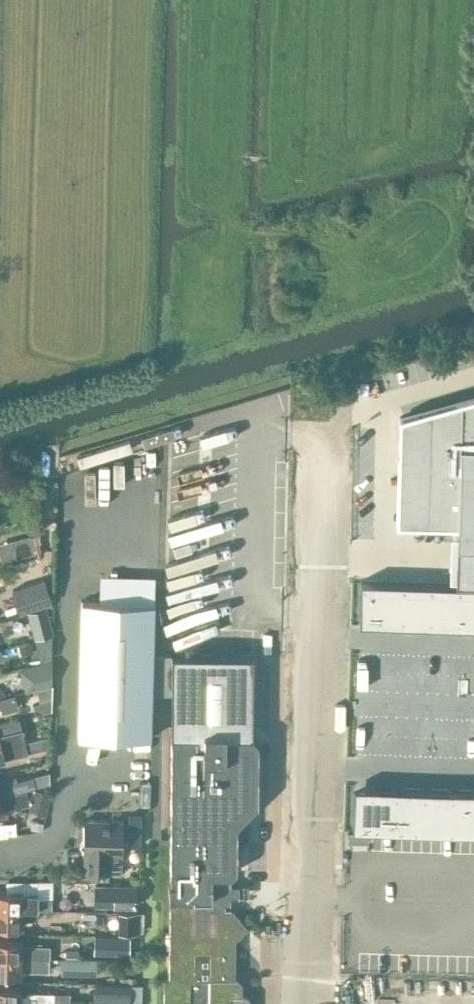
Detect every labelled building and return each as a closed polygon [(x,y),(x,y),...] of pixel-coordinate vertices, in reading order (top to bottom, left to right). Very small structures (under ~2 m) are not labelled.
[(402,416),(401,462),(420,462),(418,521),(458,523),(456,582),(473,583),(473,396),(402,416)] [(31,535),(9,540),(13,558),(35,552),(31,535)] [(53,602),(45,578),(11,588),(19,613),(53,602)] [(362,580),(361,622),(401,623),(402,581),(362,580)] [(402,581),(401,623),(429,624),(430,582),(402,581)] [(430,582),(429,624),(457,625),(458,583),(430,582)] [(457,625),(473,625),(473,583),(458,583),(457,625)] [(81,601),(77,737),(150,739),(152,675),(154,603),(81,601)] [(46,607),(28,612),(31,623),(49,618),(46,607)] [(52,658),(52,635),(34,640),(40,662),(52,658)] [(33,651),(31,641),(20,644),(22,654),(33,651)] [(163,1003),(249,1003),(249,997),(243,992),(239,992),(239,982),(234,978),(235,938),(248,926),(231,907),(225,907),(225,903),(230,903),(230,896),(239,896),(239,884),(230,884),(230,877),(225,877),(225,873),(231,873),(236,868),(236,847),(249,835),(249,810),(257,802),(258,741),(252,735),(253,656),(172,655),(171,694),(171,735),(170,878),(174,878),(174,882),(169,882),(169,897),(174,897),(174,902),(170,902),(169,932),(168,977),(164,976),(163,1003)] [(52,684),(52,660),(31,666),(36,688),(52,684)] [(52,710),(52,684),(36,688),(40,702),(33,703),(35,714),(52,710)] [(0,723),(0,734),(22,728),(19,718),(0,723)] [(25,741),(22,729),(0,735),(0,747),(25,741)] [(25,741),(0,747),(0,759),(28,752),(25,741)] [(23,790),(35,786),(32,775),(9,781),(7,777),(0,779),(0,795),(1,799),(12,796),(12,793),(23,790)] [(356,786),(355,828),(395,829),(396,787),(356,786)] [(396,787),(395,829),(423,830),(424,787),(396,787)] [(424,787),(423,830),(451,831),(452,788),(424,787)] [(451,831),(473,831),(473,788),(452,788),(451,831)] [(50,793),(34,789),(29,810),(44,814),(50,793)] [(4,809),(3,807),(26,801),(23,790),(12,793),(12,796),(1,799),(0,795),(0,810),(4,809)] [(128,844),(128,845),(140,846),(141,812),(129,812),(128,836),(128,844)] [(123,820),(83,819),(83,839),(78,843),(82,847),(82,851),(85,851),(84,871),(90,871),(90,879),(109,879),(109,872),(121,872),(123,820)] [(94,885),(94,905),(136,906),(137,893),(137,886),(94,885)] [(38,909),(51,910),(51,898),(37,898),(37,891),(23,891),(20,891),(6,890),(0,890),(0,909),(38,909)] [(23,926),(23,919),(38,919),(38,909),(0,909),(0,926),(23,926)] [(140,911),(128,911),(118,911),(118,932),(140,933),(140,911)] [(105,936),(104,955),(129,956),(130,941),(130,937),(105,936)] [(38,957),(50,958),(50,946),(23,945),(23,939),(0,939),(0,957),(38,957)] [(22,974),(22,969),(50,970),(50,958),(38,957),(0,957),(0,974),(22,974)] [(65,957),(65,974),(97,975),(97,958),(79,958),(66,957),(65,957)] [(94,1003),(138,1003),(138,984),(94,982),(94,1003)] [(11,1003),(69,1003),(69,1000),(70,992),(54,991),(28,991),(24,995),(21,995),(21,987),(0,986),(0,1003),(11,1003)]
